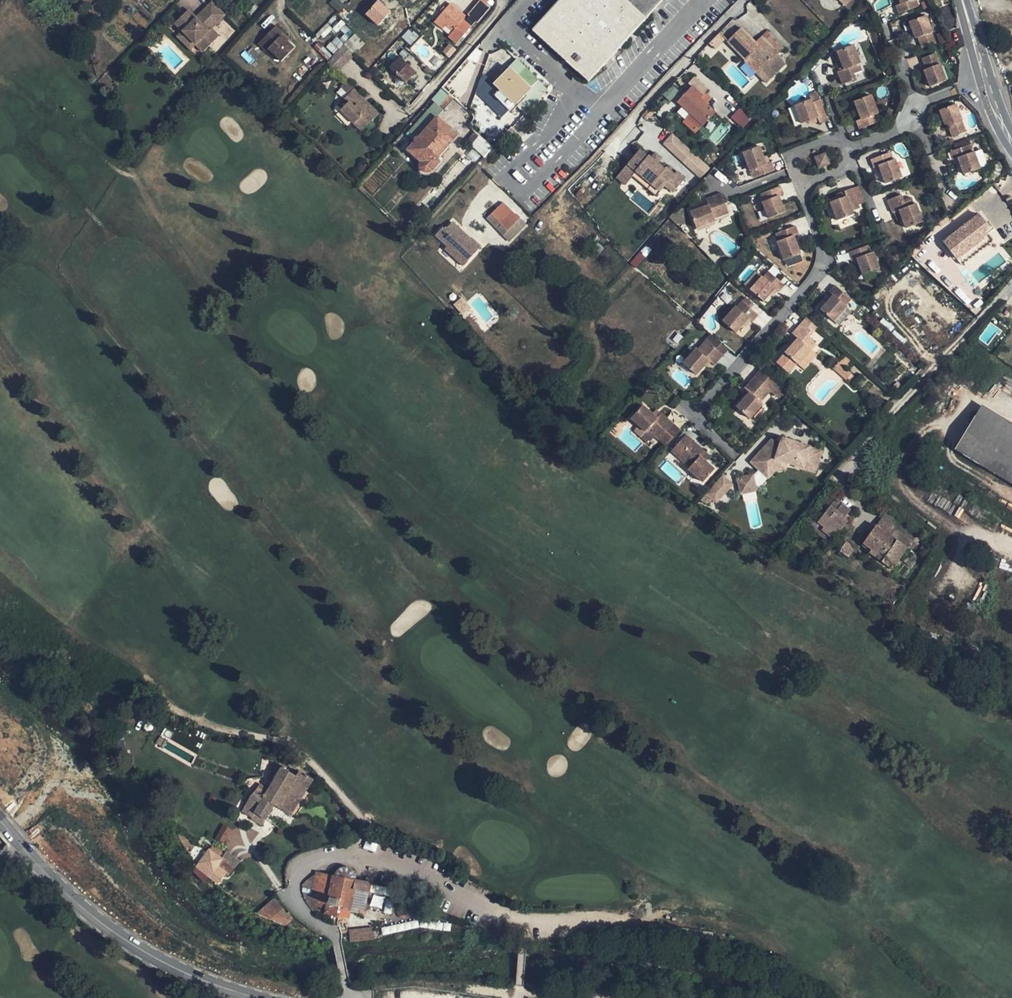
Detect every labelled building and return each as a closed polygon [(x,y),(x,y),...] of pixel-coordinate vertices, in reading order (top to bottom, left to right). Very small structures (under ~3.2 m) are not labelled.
[(364,13),(377,26),(391,11),(379,0),(377,0),(364,13)] [(590,80),(648,16),(662,0),(561,0),(534,30),(590,80)] [(898,4),(893,6),(896,14),(917,7),(914,0),(896,0),(898,4)] [(227,15),(214,1),(202,12),(216,25),(227,15)] [(468,16),(477,24),(491,9),(482,1),(468,16)] [(450,4),(437,19),(445,26),(452,32),(449,36),(457,43),(471,27),(462,19),(464,17),(450,4)] [(204,28),(196,19),(187,12),(174,26),(181,33),(194,46),(202,54),(218,38),(211,30),(206,26),(204,28)] [(211,30),(216,25),(202,12),(196,19),(204,28),(206,26),(211,30)] [(934,43),(924,16),(907,23),(914,39),(916,38),(920,49),(934,43)] [(445,26),(437,19),(434,23),(442,30),(445,26)] [(818,36),(825,29),(821,25),(814,32),(818,36)] [(759,47),(755,43),(740,28),(727,42),(745,61),(749,57),(771,79),(785,65),(776,56),(778,54),(765,41),(759,47)] [(282,37),(274,30),(262,43),(284,63),(293,53),(279,40),(282,37)] [(766,32),(755,43),(759,47),(765,41),(778,54),(784,49),(766,32)] [(194,46),(181,33),(177,38),(190,51),(194,46)] [(343,66),(354,55),(343,45),(333,57),(343,66)] [(858,65),(852,49),(836,55),(843,71),(836,74),(840,86),(854,81),(852,75),(860,72),(857,66),(858,65)] [(945,81),(934,53),(920,59),(925,70),(923,71),(929,87),(945,81)] [(400,55),(389,66),(404,83),(416,72),(400,55)] [(333,57),(327,63),(337,73),(343,66),(333,57)] [(749,57),(745,61),(744,62),(766,83),(771,79),(749,57)] [(494,84),(509,69),(505,65),(490,80),(494,84)] [(522,113),(545,90),(525,70),(517,77),(509,69),(494,84),(499,90),(494,95),(509,110),(514,105),(522,113)] [(422,82),(414,75),(401,90),(409,97),(422,82)] [(689,114),(701,126),(715,112),(705,104),(700,99),(702,96),(707,90),(694,78),(688,84),(691,88),(677,103),(689,114)] [(378,114),(354,90),(345,99),(348,103),(341,110),(361,131),(378,114)] [(430,95),(431,110),(441,110),(440,104),(449,103),(449,94),(430,95)] [(858,129),(879,121),(876,113),(877,113),(870,95),(853,101),(860,119),(854,122),(858,129)] [(826,121),(818,101),(809,104),(808,101),(792,107),(799,124),(815,118),(817,124),(826,121)] [(965,132),(954,104),(938,111),(944,127),(946,126),(950,137),(965,132)] [(738,108),(730,118),(743,127),(750,118),(738,108)] [(647,120),(652,115),(648,111),(643,116),(647,120)] [(698,130),(701,126),(689,114),(686,118),(698,130)] [(439,162),(435,158),(456,135),(437,118),(418,140),(416,139),(414,140),(414,142),(414,143),(408,150),(422,163),(420,165),(420,168),(422,171),(426,172),(430,171),(439,162)] [(700,179),(710,168),(672,132),(662,143),(700,179)] [(479,135),(471,144),(484,156),(492,147),(479,135)] [(964,174),(980,167),(974,151),(972,152),(969,144),(949,152),(952,160),(957,158),(964,174)] [(764,166),(757,148),(741,155),(748,172),(749,172),(752,179),(773,171),(770,163),(764,166)] [(651,184),(647,189),(656,196),(674,175),(665,167),(664,169),(648,156),(647,157),(638,151),(627,164),(651,184)] [(886,183),(902,177),(895,160),(894,160),(891,152),(870,161),(873,168),(879,166),(886,183)] [(824,154),(814,158),(818,168),(828,164),(824,154)] [(631,176),(647,189),(651,184),(627,164),(616,177),(624,184),(631,176)] [(779,186),(760,194),(763,202),(761,203),(768,219),(785,212),(778,196),(783,194),(779,186)] [(846,197),(830,203),(837,221),(854,215),(853,212),(861,209),(852,188),(844,191),(846,197)] [(921,217),(915,202),(913,203),(910,196),(902,199),(900,193),(886,198),(891,211),(898,209),(904,224),(921,217)] [(728,215),(720,195),(705,201),(708,207),(690,214),(696,230),(715,223),(714,220),(728,215)] [(486,219),(496,229),(501,226),(494,219),(499,214),(495,210),(486,219)] [(943,242),(956,259),(988,235),(985,232),(989,229),(978,215),(943,242)] [(451,246),(467,261),(480,247),(470,238),(469,239),(452,223),(445,230),(443,228),(435,236),(447,246),(449,248),(451,246)] [(795,226),(774,234),(778,242),(776,243),(784,261),(800,254),(793,237),(799,234),(795,226)] [(988,235),(956,259),(961,266),(993,242),(988,235)] [(879,267),(873,251),(871,252),(868,244),(848,252),(851,260),(856,258),(863,274),(879,267)] [(463,266),(467,261),(451,246),(449,248),(447,246),(444,250),(463,266)] [(635,268),(645,258),(639,252),(630,262),(635,268)] [(784,286),(767,272),(762,279),(761,278),(750,291),(763,302),(774,289),(778,293),(784,286)] [(852,299),(836,285),(830,291),(834,295),(820,310),(834,321),(847,306),(846,305),(852,299)] [(758,316),(741,302),(736,309),(734,308),(722,322),(735,333),(748,319),(752,323),(758,316)] [(814,332),(802,322),(793,333),(799,337),(786,352),(799,364),(812,349),(811,348),(816,342),(810,337),(814,332)] [(723,356),(711,346),(707,351),(701,345),(696,351),(695,350),(682,364),(696,376),(708,361),(714,366),(723,356)] [(770,390),(754,376),(744,387),(749,392),(735,407),(749,418),(762,403),(760,402),(770,390)] [(982,405),(956,449),(1011,482),(1011,423),(982,405)] [(656,418),(641,406),(630,419),(645,432),(646,430),(658,440),(672,424),(660,413),(656,418)] [(815,474),(823,450),(782,437),(778,441),(770,438),(752,458),(755,473),(736,477),(740,494),(757,490),(772,473),(782,471),(788,465),(815,474)] [(700,448),(688,438),(675,454),(687,464),(686,466),(701,479),(712,465),(696,453),(700,448)] [(715,506),(733,484),(721,474),(703,497),(715,506)] [(850,510),(841,504),(838,509),(832,504),(818,523),(824,528),(822,531),(831,537),(834,534),(837,536),(848,520),(844,518),(850,510)] [(897,529),(912,540),(914,542),(916,540),(920,543),(924,538),(887,511),(877,525),(876,526),(891,536),(897,529)] [(893,567),(912,540),(897,529),(891,536),(876,526),(864,543),(880,554),(878,557),(893,567)] [(853,550),(847,541),(841,550),(849,556),(853,550)] [(276,778),(282,768),(279,765),(272,776),(276,778)] [(294,810),(300,799),(313,779),(300,771),(297,776),(282,768),(276,778),(268,790),(259,785),(250,797),(242,811),(251,817),(250,819),(261,825),(274,804),(291,815),(294,810)] [(231,830),(223,826),(216,839),(223,843),(231,830)] [(209,850),(208,850),(200,862),(206,867),(203,872),(218,883),(223,875),(221,874),(223,871),(229,875),(235,867),(240,861),(227,852),(224,855),(213,846),(209,850)] [(335,873),(334,877),(341,878),(354,881),(355,878),(355,874),(353,871),(351,869),(348,867),(345,867),(341,867),(338,869),(336,871),(335,873)] [(341,878),(334,877),(316,873),(308,879),(304,882),(303,885),(302,890),(302,894),(305,900),(311,908),(315,914),(322,917),(332,921),(337,924),(338,916),(348,918),(350,911),(354,912),(355,908),(359,909),(360,910),(362,911),(364,911),(367,911),(369,909),(369,907),(369,904),(367,903),(365,901),(366,892),(392,897),(394,890),(354,881),(341,878)] [(381,908),(384,898),(374,895),(371,905),(381,908)] [(291,920),(274,898),(257,913),(285,925),(291,920)] [(346,928),(348,941),(373,937),(372,924),(346,928)]
